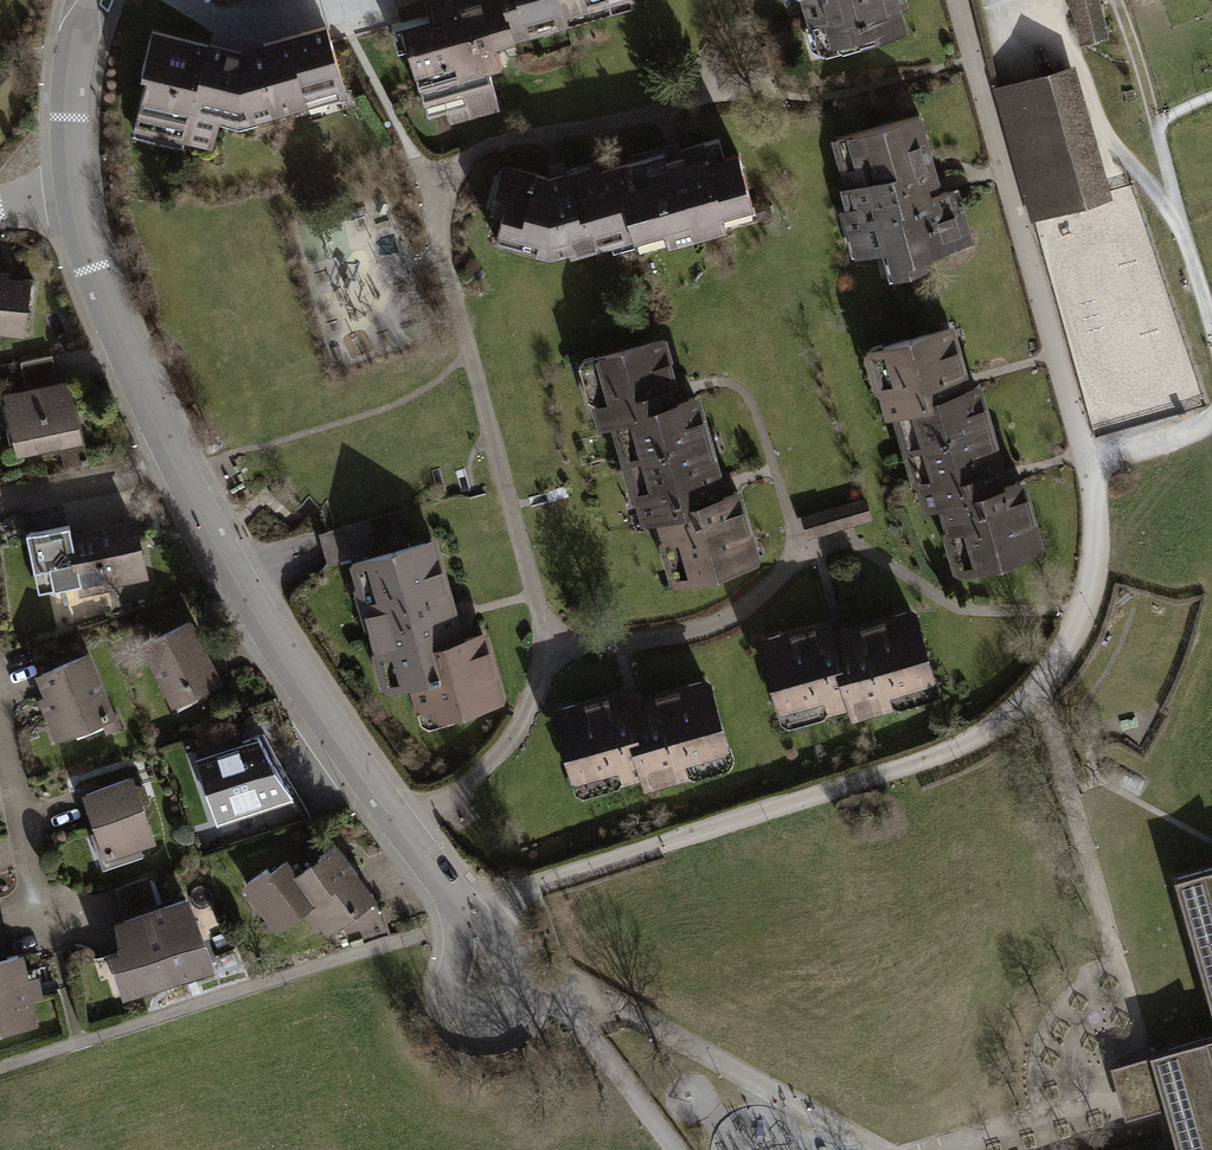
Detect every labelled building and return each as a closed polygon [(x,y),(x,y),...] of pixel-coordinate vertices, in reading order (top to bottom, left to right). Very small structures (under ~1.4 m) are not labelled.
[(447,26),(411,35),(437,133),(508,114),(494,62),(541,49),(539,41),(642,14),(639,0),(440,0),(447,26)] [(825,48),(913,25),(908,0),(817,0),(825,48)] [(1099,46),(1112,43),(1101,0),(1088,0),(1099,46)] [(248,51),(163,28),(139,136),(220,156),(226,126),(261,132),(358,102),(341,28),(248,51)] [(17,61),(0,44),(0,79),(17,61)] [(1071,74),(1001,94),(1034,212),(1104,192),(1071,74)] [(932,119),(838,144),(870,261),(905,251),(914,285),(948,276),(945,264),(981,255),(972,222),(960,225),(951,191),(932,119)] [(588,170),(521,165),(492,232),(558,255),(643,228),(655,261),(770,220),(748,142),(725,157),(713,134),(588,170)] [(0,277),(0,338),(25,340),(31,279),(0,277)] [(959,341),(876,359),(892,433),(920,427),(941,525),(958,521),(970,574),(1073,552),(1057,479),(1026,486),(1023,471),(1003,381),(970,388),(968,381),(959,341)] [(676,352),(592,370),(609,444),(636,438),(657,536),(675,532),(686,586),(789,564),(774,491),(742,498),(738,480),(719,393),(686,400),(685,394),(676,352)] [(25,393),(3,397),(15,462),(80,450),(68,385),(59,386),(25,393)] [(871,502),(808,522),(814,543),(878,524),(871,502)] [(141,520),(26,542),(37,604),(153,583),(141,520)] [(447,547),(368,567),(402,703),(422,698),(431,731),(522,708),(503,633),(471,641),(447,547)] [(195,625),(140,650),(167,707),(222,682),(195,625)] [(841,631),(768,651),(790,733),(945,692),(928,625),(845,647),(841,631)] [(92,659),(36,675),(56,747),(112,732),(92,659)] [(643,703),(570,722),(592,804),(747,763),(730,697),(647,718),(643,703)] [(262,740),(196,764),(218,827),(258,809),(267,836),(313,823),(262,740)] [(134,776),(80,790),(101,866),(154,852),(134,776)] [(344,841),(296,875),(318,907),(334,930),(383,895),(344,841)] [(286,860),(245,888),(277,936),(318,907),(296,875),(286,860)] [(1175,878),(1211,1009),(1211,868),(1175,878)] [(213,972),(190,904),(162,914),(129,924),(115,929),(123,955),(100,962),(114,1005),(213,972)] [(0,950),(0,1026),(48,1017),(33,944),(6,949),(0,950)] [(1168,1048),(1179,1089),(1197,1149),(1211,1149),(1211,1036),(1168,1048)]
